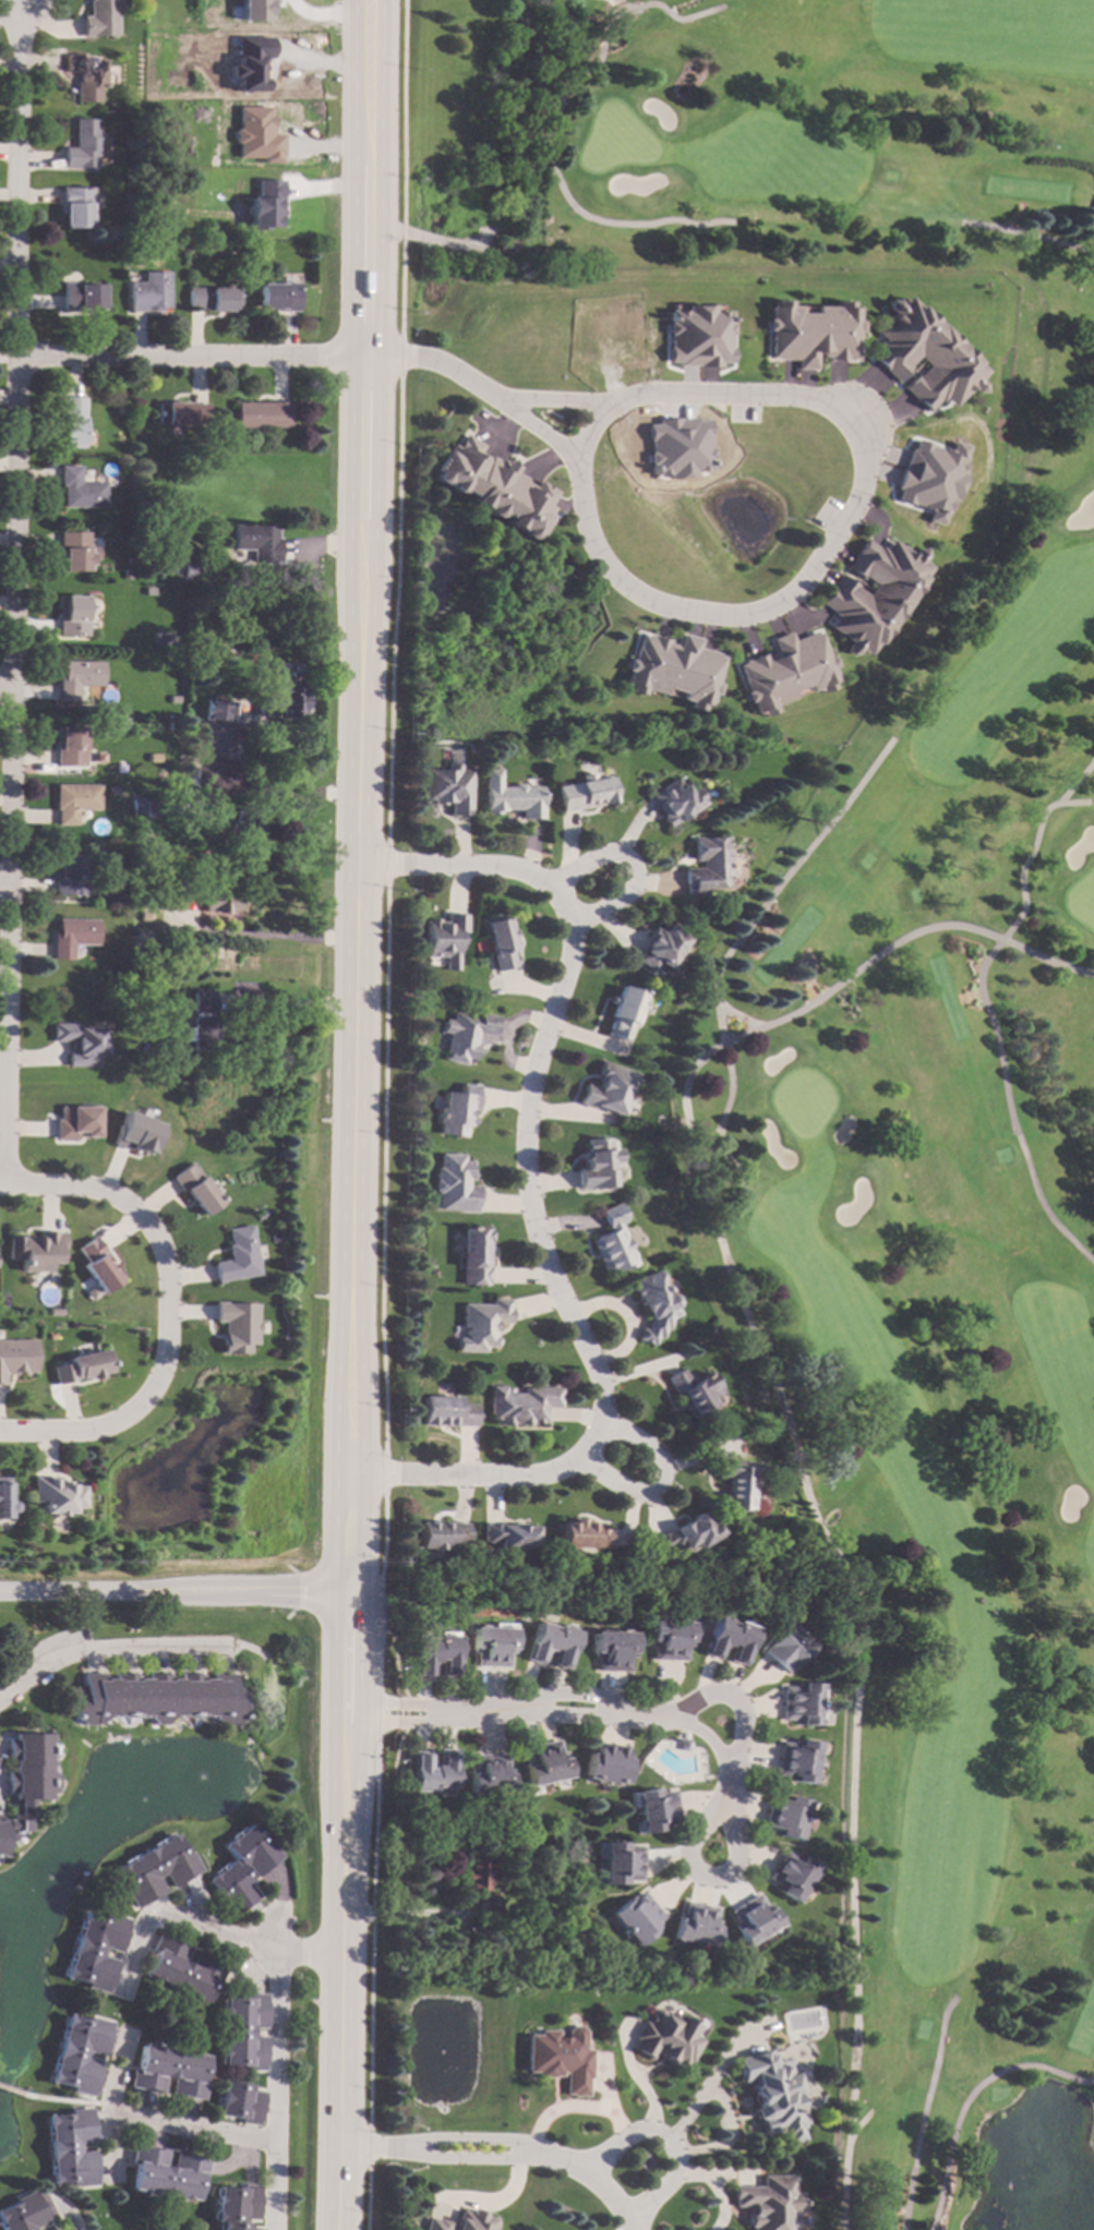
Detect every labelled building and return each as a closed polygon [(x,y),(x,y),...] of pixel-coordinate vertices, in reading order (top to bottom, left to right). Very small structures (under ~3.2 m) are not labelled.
[(89,16),(89,0),(118,0),(118,15),(116,15),(116,36),(83,36),(82,36),(82,20),(82,16),(89,16)] [(268,9),(275,9),(275,0),(240,0),(241,21),(268,21),(268,9)] [(262,92),(263,59),(271,59),(271,38),(234,37),(234,91),(262,92)] [(81,57),(87,57),(87,60),(104,60),(104,88),(98,88),(99,103),(76,103),(76,82),(79,82),(79,73),(64,73),(64,72),(64,56),(64,53),(81,53),(81,57)] [(271,107),(236,107),(236,145),(237,145),(237,158),(261,159),(261,163),(281,164),(281,135),(271,135),(271,107)] [(97,137),(103,137),(103,150),(96,150),(97,168),(63,168),(63,165),(63,152),(63,148),(75,148),(74,120),(96,120),(97,137)] [(280,180),(255,181),(255,198),(246,198),(247,229),(281,229),(280,180)] [(94,209),(89,209),(89,228),(63,228),(63,214),(62,214),(61,203),(61,189),(94,188),(94,209)] [(516,242),(516,253),(497,253),(497,251),(498,243),(498,241),(516,242)] [(168,308),(159,308),(159,313),(144,312),(132,312),(129,312),(129,282),(143,282),(143,273),(168,273),(168,308)] [(101,309),(85,309),(85,312),(61,312),(61,309),(61,297),(61,285),(101,286),(101,309)] [(298,286),(298,312),(294,312),(282,312),(274,312),(274,309),(259,309),(259,287),(259,285),(298,285),(298,286)] [(237,311),(203,311),(203,309),(201,309),(190,309),(187,309),(187,289),(238,290),(237,311)] [(931,318),(931,317),(940,326),(939,327),(954,342),(955,340),(963,348),(962,350),(972,360),(973,359),(986,372),(977,381),(982,384),(982,394),(973,393),(967,388),(951,406),(941,397),(938,400),(937,399),(925,411),(923,408),(902,387),(900,386),(915,372),(916,374),(924,365),(915,357),(906,365),(909,366),(894,381),(893,379),(871,359),(869,355),(880,345),(879,343),(882,340),(873,330),(891,312),(887,309),(888,301),(895,301),(900,304),(909,296),(931,318)] [(850,310),(856,310),(856,323),(859,323),(859,333),(857,333),(856,347),(855,347),(855,360),(849,360),(849,361),(844,361),(828,361),(826,361),(826,358),(818,358),(816,354),(814,354),(814,371),(813,371),(798,370),(795,370),(794,370),(794,361),(781,361),(773,361),(773,358),(768,358),(769,332),(764,332),(765,321),(768,321),(768,309),(773,309),(774,301),(789,301),(789,308),(835,309),(835,302),(851,302),(850,310)] [(666,311),(665,365),(728,366),(729,312),(711,312),(711,306),(684,306),(684,311),(666,311)] [(82,448),(56,448),(57,413),(63,413),(63,398),(65,398),(81,398),(83,398),(82,448)] [(288,427),(235,426),(236,414),(236,403),(269,403),(269,401),(273,401),(286,402),(289,402),(288,427)] [(190,405),(205,405),(207,405),(206,424),(156,423),(156,403),(190,405)] [(706,417),(655,421),(655,424),(644,425),(648,480),(692,477),(692,472),(709,471),(706,417)] [(468,436),(481,445),(478,449),(502,465),(512,471),(533,486),(538,480),(539,481),(554,491),(552,494),(545,504),(541,511),(546,515),(530,540),(430,473),(444,451),(450,444),(454,446),(464,433),(468,436)] [(964,446),(947,441),(945,450),(908,440),(892,501),(925,510),(922,521),(939,526),(946,500),(953,502),(961,473),(957,473),(964,446)] [(79,483),(104,483),(103,508),(62,508),(62,486),(59,486),(59,483),(59,469),(59,467),(73,467),(79,467),(79,483)] [(276,539),(280,539),(280,541),(279,562),(279,564),(251,563),(251,551),(231,550),(232,526),(276,527),(276,539)] [(87,547),(96,547),(96,562),(88,560),(88,572),(58,571),(59,549),(59,532),(68,532),(87,533),(87,547)] [(867,540),(879,549),(881,551),(889,540),(910,554),(913,549),(922,546),(924,556),(919,563),(929,568),(869,658),(858,651),(855,655),(846,655),(845,647),(851,639),(829,625),(834,616),(829,613),(818,605),(814,603),(826,584),(834,571),(866,592),(869,587),(842,568),(843,567),(853,553),(863,538),(867,540)] [(194,576),(183,576),(183,564),(194,564),(194,576)] [(84,620),(86,620),(86,637),(58,636),(58,634),(58,622),(59,596),(84,598),(84,620)] [(827,656),(829,655),(833,665),(830,667),(834,679),(829,682),(831,687),(817,692),(816,689),(772,706),(773,711),(760,716),(758,711),(753,713),(747,700),(745,701),(741,691),(744,690),(738,677),(740,677),(735,664),(745,660),(744,659),(746,658),(761,651),(762,654),(773,650),(769,638),(771,637),(784,631),(786,630),(790,639),(803,634),(810,631),(810,634),(817,631),(827,656)] [(684,635),(696,637),(698,638),(697,639),(695,648),(709,651),(716,653),(716,655),(720,656),(714,683),(717,684),(713,694),(710,694),(707,706),(701,704),(700,710),(686,707),(687,699),(641,688),(639,694),(626,689),(627,684),(622,683),(625,671),(622,670),(625,659),(629,659),(633,646),(634,646),(637,634),(651,637),(651,636),(652,637),(664,639),(665,640),(665,643),(671,644),(673,649),(673,650),(676,651),(680,634),(684,635)] [(101,687),(76,686),(76,702),(57,702),(57,700),(57,686),(58,671),(61,671),(61,661),(101,662),(101,687)] [(300,719),(265,718),(265,714),(255,714),(255,707),(263,707),(263,690),(274,690),(274,686),(280,686),(280,676),(287,676),(287,671),(301,672),(300,719)] [(233,703),(236,703),(233,722),(233,723),(205,719),(207,700),(233,703)] [(82,749),(84,749),(84,767),(56,766),(56,763),(56,751),(57,726),(82,727),(82,749)] [(265,738),(255,738),(255,730),(265,730),(265,738)] [(218,790),(222,793),(237,772),(210,752),(192,778),(215,794),(218,790)] [(455,760),(459,763),(459,770),(471,771),(469,815),(468,815),(453,816),(450,816),(449,801),(423,801),(423,769),(445,769),(445,763),(448,759),(455,760)] [(500,786),(512,786),(515,783),(521,783),(525,786),(542,786),(542,818),(541,818),(525,818),(520,818),(520,809),(505,810),(500,810),(500,813),(484,813),(484,769),(500,769),(500,786)] [(593,779),(609,775),(614,803),(578,808),(562,811),(561,811),(556,786),(580,782),(579,774),(592,772),(593,779)] [(678,785),(682,783),(687,792),(694,787),(699,797),(698,798),(701,804),(668,827),(656,809),(649,798),(647,795),(674,778),(678,785)] [(98,810),(76,810),(76,825),(57,825),(57,824),(58,810),(55,810),(56,785),(99,786),(98,810)] [(116,796),(108,796),(108,787),(117,787),(116,796)] [(142,813),(132,813),(132,800),(142,800),(142,813)] [(163,804),(161,813),(161,818),(145,817),(146,800),(163,800),(163,804)] [(725,887),(704,887),(704,895),(685,896),(685,894),(684,870),(684,868),(700,867),(700,861),(692,861),(692,837),(725,836),(725,887)] [(81,879),(83,879),(82,895),(80,895),(53,895),(53,893),(53,879),(55,869),(58,869),(59,857),(77,857),(81,857),(81,879)] [(227,896),(235,896),(235,911),(230,909),(230,914),(203,914),(204,893),(227,894),(227,896)] [(466,932),(458,932),(457,972),(445,971),(445,957),(424,956),(425,919),(440,919),(440,921),(444,921),(444,919),(446,919),(446,914),(447,914),(465,915),(466,915),(466,932)] [(516,966),(514,966),(497,969),(496,971),(485,923),(505,918),(516,966)] [(97,945),(72,944),(72,961),(52,960),(52,956),(52,944),(52,929),(57,929),(58,919),(97,920),(97,945)] [(687,940),(668,969),(657,963),(651,971),(634,960),(636,956),(652,930),(658,921),(687,940)] [(645,993),(628,1038),(627,1042),(606,1035),(601,1034),(618,985),(645,993)] [(214,993),(213,1011),(213,1014),(212,1014),(212,1020),(216,1020),(216,1053),(192,1052),(192,1041),(187,1041),(188,1028),(192,1028),(192,1020),(193,1020),(193,991),(214,991),(214,993)] [(497,1016),(496,1018),(493,1035),(493,1036),(476,1033),(470,1060),(466,1059),(465,1064),(443,1059),(448,1033),(441,1030),(443,1018),(450,1021),(453,1012),(477,1016),(478,1012),(497,1016)] [(76,1028),(100,1028),(100,1040),(103,1040),(103,1056),(96,1056),(96,1068),(65,1068),(65,1065),(67,1054),(68,1054),(69,1042),(52,1042),(51,1042),(51,1037),(50,1037),(50,1029),(51,1029),(51,1024),(76,1025),(76,1028)] [(637,1074),(632,1088),(628,1087),(618,1114),(615,1113),(578,1100),(577,1100),(584,1082),(591,1085),(600,1061),(637,1074)] [(478,1084),(478,1087),(476,1108),(476,1111),(467,1111),(465,1136),(437,1134),(441,1090),(459,1093),(460,1083),(478,1084)] [(96,1107),(96,1141),(80,1140),(80,1138),(75,1138),(75,1142),(52,1142),(52,1123),(52,1121),(57,1121),(57,1107),(96,1107)] [(150,1155),(158,1122),(120,1113),(112,1146),(150,1155)] [(610,1149),(616,1148),(617,1162),(611,1162),(612,1186),(577,1189),(577,1188),(576,1170),(576,1168),(586,1167),(584,1140),(609,1137),(610,1149)] [(464,1154),(464,1160),(471,1160),(470,1180),(466,1180),(466,1185),(479,1185),(479,1192),(478,1212),(437,1209),(441,1153),(464,1154)] [(220,1203),(202,1217),(182,1191),(181,1192),(170,1178),(191,1164),(220,1203)] [(625,1220),(618,1224),(636,1264),(606,1277),(590,1240),(608,1232),(605,1227),(601,1216),(599,1212),(617,1203),(625,1220)] [(264,1216),(256,1220),(253,1214),(262,1210),(264,1216)] [(257,1277),(215,1283),(215,1281),(212,1264),(227,1262),(225,1246),(228,1245),(225,1230),(250,1227),(257,1277)] [(489,1268),(489,1282),(489,1285),(460,1285),(460,1228),(488,1228),(489,1268)] [(56,1233),(61,1233),(63,1233),(63,1251),(58,1251),(58,1262),(48,1262),(48,1271),(21,1270),(21,1259),(9,1259),(9,1237),(22,1237),(22,1238),(39,1238),(39,1232),(41,1232),(56,1232),(56,1233)] [(87,1263),(81,1267),(102,1294),(122,1279),(91,1238),(76,1249),(87,1263)] [(661,1273),(664,1278),(660,1283),(665,1294),(669,1293),(673,1295),(675,1302),(673,1306),(678,1314),(670,1319),(665,1330),(663,1329),(660,1338),(656,1336),(652,1345),(635,1339),(636,1337),(639,1328),(644,1330),(648,1317),(649,1316),(633,1281),(656,1270),(661,1273)] [(510,1298),(510,1300),(509,1321),(509,1323),(494,1322),(493,1334),(497,1338),(496,1343),(493,1347),(484,1346),(484,1351),(457,1350),(457,1339),(459,1339),(461,1304),(491,1305),(491,1297),(510,1298)] [(255,1323),(256,1323),(256,1335),(254,1335),(254,1348),(247,1347),(247,1354),(220,1353),(220,1340),(221,1340),(221,1324),(213,1324),(213,1319),(213,1305),(213,1304),(255,1305),(255,1323)] [(3,1385),(0,1385),(0,1341),(35,1341),(35,1373),(27,1373),(27,1375),(15,1375),(5,1375),(5,1385),(3,1385)] [(109,1371),(100,1373),(100,1376),(88,1378),(87,1375),(79,1377),(79,1378),(75,1378),(75,1381),(60,1384),(56,1385),(52,1367),(70,1364),(68,1357),(105,1349),(109,1371)] [(689,1384),(709,1372),(721,1393),(709,1400),(712,1406),(690,1419),(676,1394),(674,1395),(664,1377),(668,1376),(677,1370),(681,1367),(689,1384)] [(505,1393),(522,1393),(522,1387),(560,1387),(560,1407),(560,1408),(545,1408),(544,1421),(544,1424),(495,1423),(495,1420),(489,1420),(490,1386),(505,1386),(505,1393)] [(457,1402),(474,1402),(473,1423),(473,1426),(458,1426),(421,1425),(421,1396),(457,1397),(457,1402)] [(729,1461),(743,1463),(758,1466),(754,1496),(748,1496),(746,1512),(721,1509),(725,1478),(713,1476),(717,1459),(729,1461)] [(57,1480),(68,1481),(68,1483),(72,1483),(72,1485),(84,1485),(83,1508),(73,1507),(73,1512),(63,1512),(63,1515),(53,1515),(53,1512),(43,1512),(43,1500),(33,1500),(33,1476),(35,1476),(57,1476),(57,1480)] [(8,1519),(0,1519),(0,1478),(9,1479),(8,1502),(12,1502),(15,1504),(14,1510),(13,1512),(8,1512),(8,1519)] [(706,1522),(712,1519),(720,1532),(696,1546),(692,1541),(685,1545),(686,1545),(677,1551),(675,1547),(670,1550),(668,1546),(658,1552),(650,1539),(652,1538),(662,1532),(662,1533),(671,1529),(670,1528),(674,1526),(684,1519),(685,1520),(688,1518),(687,1517),(689,1516),(690,1514),(695,1511),(697,1511),(699,1511),(706,1522)] [(580,1523),(590,1523),(590,1529),(608,1529),(608,1532),(608,1546),(608,1547),(558,1546),(558,1522),(570,1522),(570,1519),(580,1519),(580,1523)] [(466,1543),(449,1543),(449,1548),(417,1548),(417,1520),(450,1521),(465,1521),(466,1521),(466,1543)] [(532,1550),(495,1550),(495,1543),(482,1543),(482,1521),(484,1521),(495,1521),(533,1522),(532,1550)] [(732,1624),(733,1620),(753,1628),(741,1663),(729,1659),(728,1659),(726,1659),(731,1646),(725,1643),(724,1647),(718,1644),(714,1655),(714,1656),(702,1652),(701,1652),(713,1617),(732,1624)] [(813,1647),(795,1666),(792,1663),(783,1673),(782,1672),(760,1653),(759,1651),(769,1640),(766,1638),(782,1619),(813,1647)] [(673,1624),(682,1624),(682,1622),(688,1622),(689,1646),(683,1646),(683,1660),(680,1660),(652,1660),(650,1660),(650,1647),(646,1647),(646,1622),(652,1622),(652,1624),(661,1624),(661,1622),(673,1622),(673,1624)] [(554,1628),(554,1626),(576,1632),(566,1666),(551,1662),(554,1650),(549,1648),(549,1651),(542,1649),(539,1661),(534,1660),(527,1658),(525,1656),(534,1623),(554,1628)] [(512,1652),(507,1652),(507,1666),(504,1666),(477,1666),(474,1666),(474,1648),(470,1648),(470,1629),(512,1630),(512,1652)] [(632,1656),(627,1656),(627,1671),(624,1671),(597,1671),(593,1671),(593,1656),(590,1656),(590,1631),(633,1632),(632,1656)] [(456,1673),(455,1673),(442,1673),(442,1660),(435,1660),(435,1662),(429,1662),(429,1675),(416,1675),(414,1675),(416,1662),(414,1662),(414,1639),(434,1639),(435,1636),(457,1636),(456,1673)] [(233,1686),(238,1686),(238,1687),(242,1687),(242,1722),(237,1722),(237,1726),(216,1726),(216,1720),(212,1720),(212,1716),(201,1716),(201,1715),(180,1715),(180,1716),(169,1716),(169,1719),(163,1725),(154,1725),(147,1720),(147,1716),(136,1716),(136,1714),(116,1714),(116,1716),(105,1716),(105,1719),(98,1725),(97,1726),(80,1726),(80,1721),(73,1721),(73,1687),(80,1687),(80,1686),(84,1686),(84,1674),(86,1674),(101,1674),(105,1674),(105,1679),(115,1679),(115,1675),(118,1675),(134,1675),(136,1675),(136,1679),(147,1679),(147,1675),(149,1675),(167,1675),(169,1675),(169,1679),(179,1679),(180,1675),(181,1675),(200,1675),(202,1675),(202,1679),(213,1680),(213,1674),(214,1674),(231,1674),(233,1674),(233,1686)] [(818,1725),(794,1724),(794,1720),(780,1720),(780,1716),(781,1689),(781,1686),(794,1687),(794,1683),(818,1684),(818,1725)] [(2,1857),(0,1857),(0,1820),(9,1821),(10,1815),(11,1815),(11,1801),(11,1794),(5,1794),(5,1792),(5,1774),(5,1772),(11,1772),(11,1767),(12,1767),(12,1762),(7,1762),(7,1760),(7,1743),(8,1740),(12,1740),(13,1734),(49,1735),(49,1740),(47,1740),(47,1761),(49,1762),(49,1768),(48,1768),(47,1772),(49,1772),(57,1779),(56,1787),(49,1795),(47,1795),(47,1800),(29,1799),(28,1822),(25,1822),(25,1833),(12,1832),(12,1840),(10,1840),(10,1844),(2,1844),(2,1857)] [(818,1743),(813,1784),(788,1781),(789,1777),(776,1775),(776,1773),(779,1745),(780,1741),(793,1743),(793,1739),(818,1743)] [(560,1755),(564,1753),(569,1777),(529,1786),(524,1762),(528,1761),(525,1747),(528,1747),(555,1740),(557,1740),(560,1755)] [(597,1743),(624,1746),(626,1746),(625,1756),(629,1756),(625,1784),(584,1779),(588,1750),(593,1751),(594,1741),(597,1743)] [(455,1788),(433,1788),(433,1792),(412,1792),(412,1751),(414,1751),(428,1751),(430,1751),(430,1765),(434,1765),(434,1763),(438,1763),(438,1749),(441,1749),(454,1749),(455,1749),(455,1788)] [(506,1769),(510,1769),(510,1770),(510,1794),(469,1793),(469,1769),(474,1769),(474,1753),(478,1755),(504,1755),(507,1755),(506,1769)] [(660,1793),(673,1791),(673,1793),(677,1819),(678,1822),(665,1824),(665,1829),(641,1833),(634,1793),(659,1787),(660,1793)] [(808,1799),(800,1840),(774,1834),(776,1829),(764,1825),(770,1797),(770,1796),(783,1799),(784,1795),(808,1799)] [(264,1841),(266,1840),(280,1858),(277,1860),(255,1877),(253,1879),(243,1866),(241,1868),(252,1881),(248,1885),(256,1897),(253,1900),(243,1907),(230,1918),(228,1916),(220,1905),(216,1901),(219,1898),(205,1881),(206,1881),(213,1876),(212,1873),(225,1864),(226,1865),(231,1860),(221,1847),(230,1840),(229,1839),(241,1829),(242,1831),(251,1823),(264,1841)] [(184,1854),(188,1852),(199,1871),(195,1873),(172,1887),(169,1889),(161,1875),(154,1879),(161,1893),(133,1909),(121,1890),(124,1889),(113,1869),(122,1865),(121,1863),(134,1855),(135,1856),(152,1847),(151,1845),(164,1837),(165,1840),(173,1834),(184,1854)] [(628,1847),(642,1847),(642,1849),(642,1876),(642,1880),(628,1880),(628,1884),(603,1884),(603,1843),(628,1843),(628,1847)] [(796,1858),(798,1853),(819,1866),(796,1903),(774,1889),(778,1883),(768,1877),(783,1852),(784,1851),(796,1858)] [(489,1892),(483,1892),(483,1902),(498,1902),(498,1920),(498,1921),(473,1921),(473,1905),(473,1892),(465,1892),(465,1882),(462,1882),(462,1870),(466,1870),(466,1861),(489,1861),(489,1892)] [(644,1893),(662,1916),(663,1917),(656,1924),(659,1927),(636,1946),(609,1914),(612,1912),(632,1894),(636,1900),(644,1893)] [(766,1905),(769,1903),(782,1924),(746,1946),(733,1925),(736,1922),(730,1910),(733,1909),(755,1895),(758,1893),(766,1905)] [(688,1902),(714,1907),(718,1908),(714,1921),(719,1922),(713,1946),(673,1938),(678,1913),(683,1914),(686,1901),(688,1902)] [(105,1918),(105,1915),(127,1921),(125,1924),(118,1950),(117,1953),(101,1949),(99,1957),(115,1962),(113,1965),(106,1990),(105,1994),(83,1988),(84,1985),(62,1979),(83,1912),(105,1918)] [(171,1940),(184,1946),(188,1948),(181,1963),(189,1966),(195,1952),(199,1954),(208,1958),(226,1967),(225,1970),(219,1981),(217,1985),(214,1984),(204,2004),(143,1975),(154,1952),(149,1950),(156,1937),(157,1933),(171,1940)] [(265,2028),(249,2027),(249,2037),(264,2037),(264,2040),(264,2069),(264,2071),(249,2071),(249,2068),(220,2066),(221,1999),(248,1999),(248,1994),(250,1994),(262,1994),(265,1994),(265,2028)] [(670,2014),(672,2011),(699,2027),(694,2036),(702,2041),(689,2063),(686,2062),(684,2066),(677,2062),(675,2068),(663,2061),(665,2058),(658,2053),(661,2047),(659,2046),(651,2059),(632,2047),(637,2039),(633,2037),(641,2023),(642,2021),(647,2024),(651,2017),(650,2014),(652,2010),(658,2008),(670,2014)] [(87,2020),(87,2017),(110,2024),(109,2027),(103,2053),(101,2057),(86,2052),(84,2061),(98,2065),(98,2068),(92,2094),(91,2098),(68,2092),(68,2088),(48,2083),(65,2014),(87,2020)] [(585,2032),(584,2049),(591,2049),(591,2051),(591,2078),(588,2078),(587,2092),(587,2096),(572,2096),(572,2094),(565,2094),(566,2072),(562,2072),(562,2075),(554,2075),(554,2077),(538,2076),(539,2073),(527,2072),(529,2035),(539,2035),(539,2030),(556,2032),(556,2037),(565,2037),(565,2032),(572,2025),(579,2025),(585,2032)] [(206,2056),(202,2082),(206,2082),(203,2100),(199,2099),(172,2095),(169,2095),(171,2077),(164,2076),(160,2094),(157,2094),(131,2088),(127,2088),(130,2069),(133,2070),(137,2045),(206,2056)] [(777,2068),(779,2066),(782,2063),(789,2064),(791,2072),(786,2076),(796,2073),(802,2092),(794,2094),(798,2108),(800,2112),(802,2112),(804,2121),(803,2123),(804,2127),(802,2127),(804,2139),(785,2144),(784,2139),(781,2139),(779,2131),(764,2134),(760,2119),(754,2118),(752,2109),(756,2107),(760,2105),(750,2077),(741,2081),(740,2076),(738,2076),(734,2064),(735,2063),(734,2061),(737,2060),(766,2050),(770,2048),(777,2068)] [(249,2084),(248,2092),(263,2093),(262,2096),(261,2108),(259,2126),(255,2126),(242,2124),(239,2124),(240,2119),(215,2116),(220,2081),(249,2084)] [(89,2112),(92,2138),(92,2143),(76,2144),(77,2153),(94,2151),(94,2155),(96,2181),(96,2185),(73,2186),(72,2184),(50,2185),(45,2114),(67,2113),(67,2110),(89,2108),(89,2112)] [(151,2149),(163,2150),(166,2151),(164,2166),(171,2168),(173,2153),(179,2153),(190,2155),(208,2158),(207,2161),(205,2174),(205,2177),(201,2175),(196,2202),(129,2190),(132,2165),(129,2165),(132,2146),(151,2149)] [(797,2226),(792,2229),(752,2229),(752,2227),(748,2227),(748,2225),(747,2225),(746,2215),(748,2215),(748,2213),(752,2213),(752,2205),(734,2205),(734,2199),(733,2199),(733,2185),(736,2185),(736,2186),(761,2186),(761,2175),(762,2175),(793,2175),(794,2193),(800,2193),(800,2213),(791,2213),(791,2219),(797,2226)] [(248,2229),(262,2229),(218,2229),(218,2222),(213,2222),(215,2187),(240,2189),(240,2184),(243,2184),(255,2185),(260,2185),(259,2204),(257,2217),(257,2220),(242,2220),(241,2222),(248,2223),(248,2229)] [(32,2228),(33,2229),(0,2229),(0,2207),(12,2202),(10,2198),(32,2189),(34,2193),(45,2217),(47,2221),(32,2228)] [(35,2194),(43,2218),(54,2214),(45,2190),(35,2194)] [(492,2229),(496,2229),(424,2229),(428,2217),(429,2217),(436,2219),(436,2218),(449,2222),(448,2227),(452,2228),(454,2229),(460,2210),(466,2211),(470,2213),(471,2208),(485,2213),(484,2214),(484,2216),(495,2219),(492,2229)]
